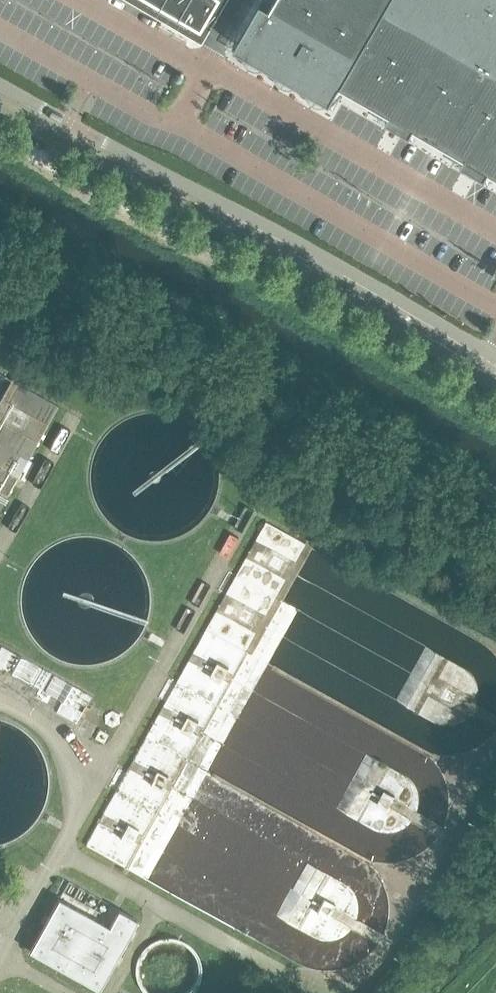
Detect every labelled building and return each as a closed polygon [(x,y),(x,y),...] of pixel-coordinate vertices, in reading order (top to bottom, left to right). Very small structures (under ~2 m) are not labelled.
[(204,20),(215,0),(170,0),(204,20)] [(237,43),(253,53),(251,57),(253,61),(257,63),(261,63),(265,60),(284,71),(283,75),(285,79),(289,81),(293,81),(296,78),(315,89),(315,93),(316,97),(320,100),(324,99),(327,96),(333,99),(343,81),(390,0),(275,0),(273,3),(267,0),(261,0),(237,43)] [(343,81),(392,109),(393,115),(410,124),(417,122),(468,151),(471,159),(483,167),(491,165),(495,168),(495,0),(390,0),(343,81)] [(111,925),(61,897),(32,950),(102,988),(140,919),(121,908),(111,925)] [(199,968),(199,961),(197,955),(193,949),(190,945),(184,940),(178,938),(172,936),(167,936),(163,936),(155,938),(148,942),(144,946),(140,951),(138,956),(136,961),(136,968),(136,974),(138,980),(140,985),(144,990),(148,992),(187,992),(190,990),(195,985),(197,980),(199,975),(199,968)]
